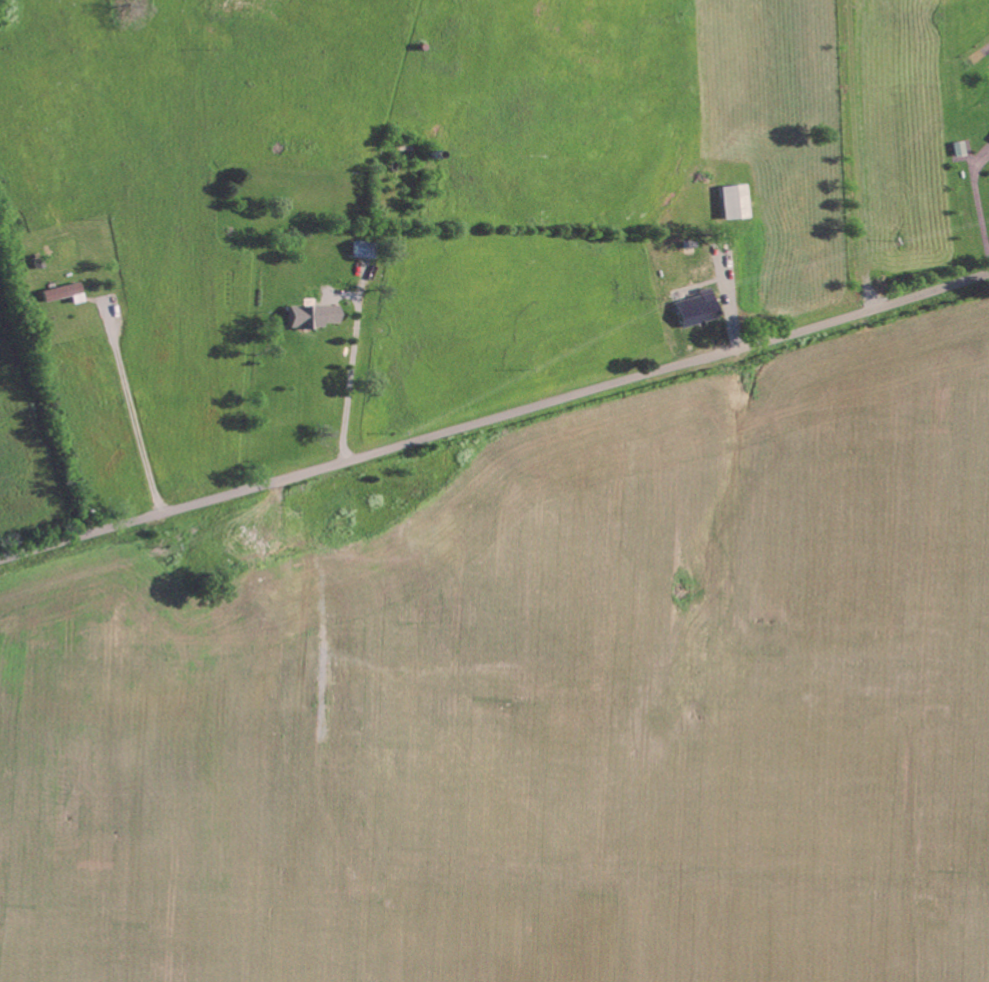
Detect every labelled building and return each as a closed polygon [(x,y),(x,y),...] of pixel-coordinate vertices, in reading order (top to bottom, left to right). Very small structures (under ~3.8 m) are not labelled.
[(959,158),(971,156),(969,142),(957,144),(959,158)] [(723,188),(727,222),(753,218),(749,185),(723,188)] [(356,257),(376,260),(378,244),(358,242),(356,257)] [(73,296),(75,305),(86,302),(82,283),(43,292),(46,303),(73,296)] [(678,302),(684,328),(721,319),(714,293),(678,302)] [(292,328),(341,328),(341,307),(292,307),(292,328)]
